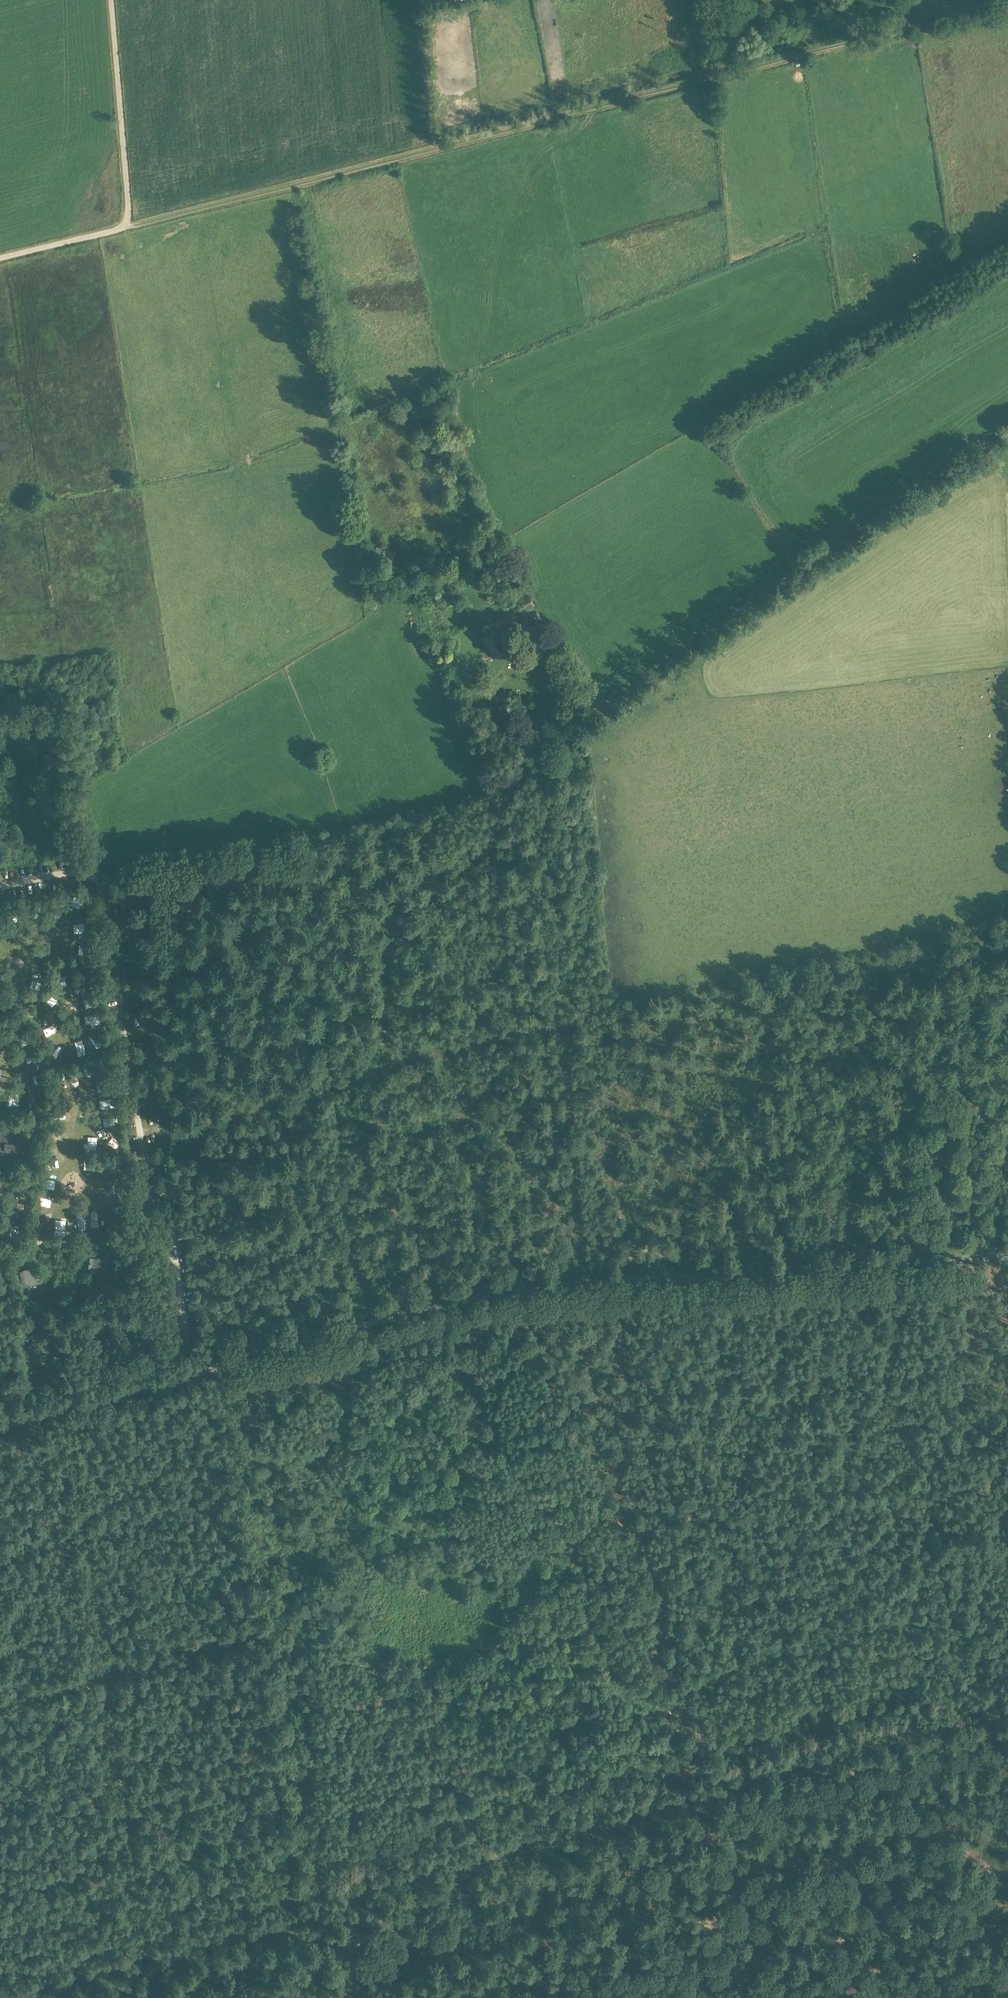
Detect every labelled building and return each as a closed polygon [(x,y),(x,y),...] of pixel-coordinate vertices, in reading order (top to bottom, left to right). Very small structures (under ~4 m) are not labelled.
[(530,596),(518,601),(523,612),(535,606),(530,596)] [(510,649),(500,631),(500,630),(500,631),(484,639),(493,658),(510,649)] [(73,991),(83,1002),(90,996),(80,985),(73,991)] [(56,1054),(52,1060),(58,1064),(62,1057),(56,1054)] [(86,1077),(95,1077),(95,1066),(85,1067),(86,1077)] [(106,1122),(101,1125),(106,1137),(112,1135),(106,1122)] [(0,1129),(0,1161),(30,1163),(32,1131),(0,1129)] [(104,1173),(99,1181),(108,1187),(113,1178),(104,1173)] [(108,1269),(110,1250),(103,1249),(103,1256),(100,1256),(100,1259),(90,1258),(89,1267),(108,1269)] [(20,1271),(24,1286),(41,1281),(38,1272),(27,1275),(26,1270),(20,1271)] [(41,1314),(28,1317),(30,1324),(43,1320),(41,1314)] [(111,1319),(106,1320),(106,1325),(94,1326),(95,1336),(113,1333),(111,1319)]
